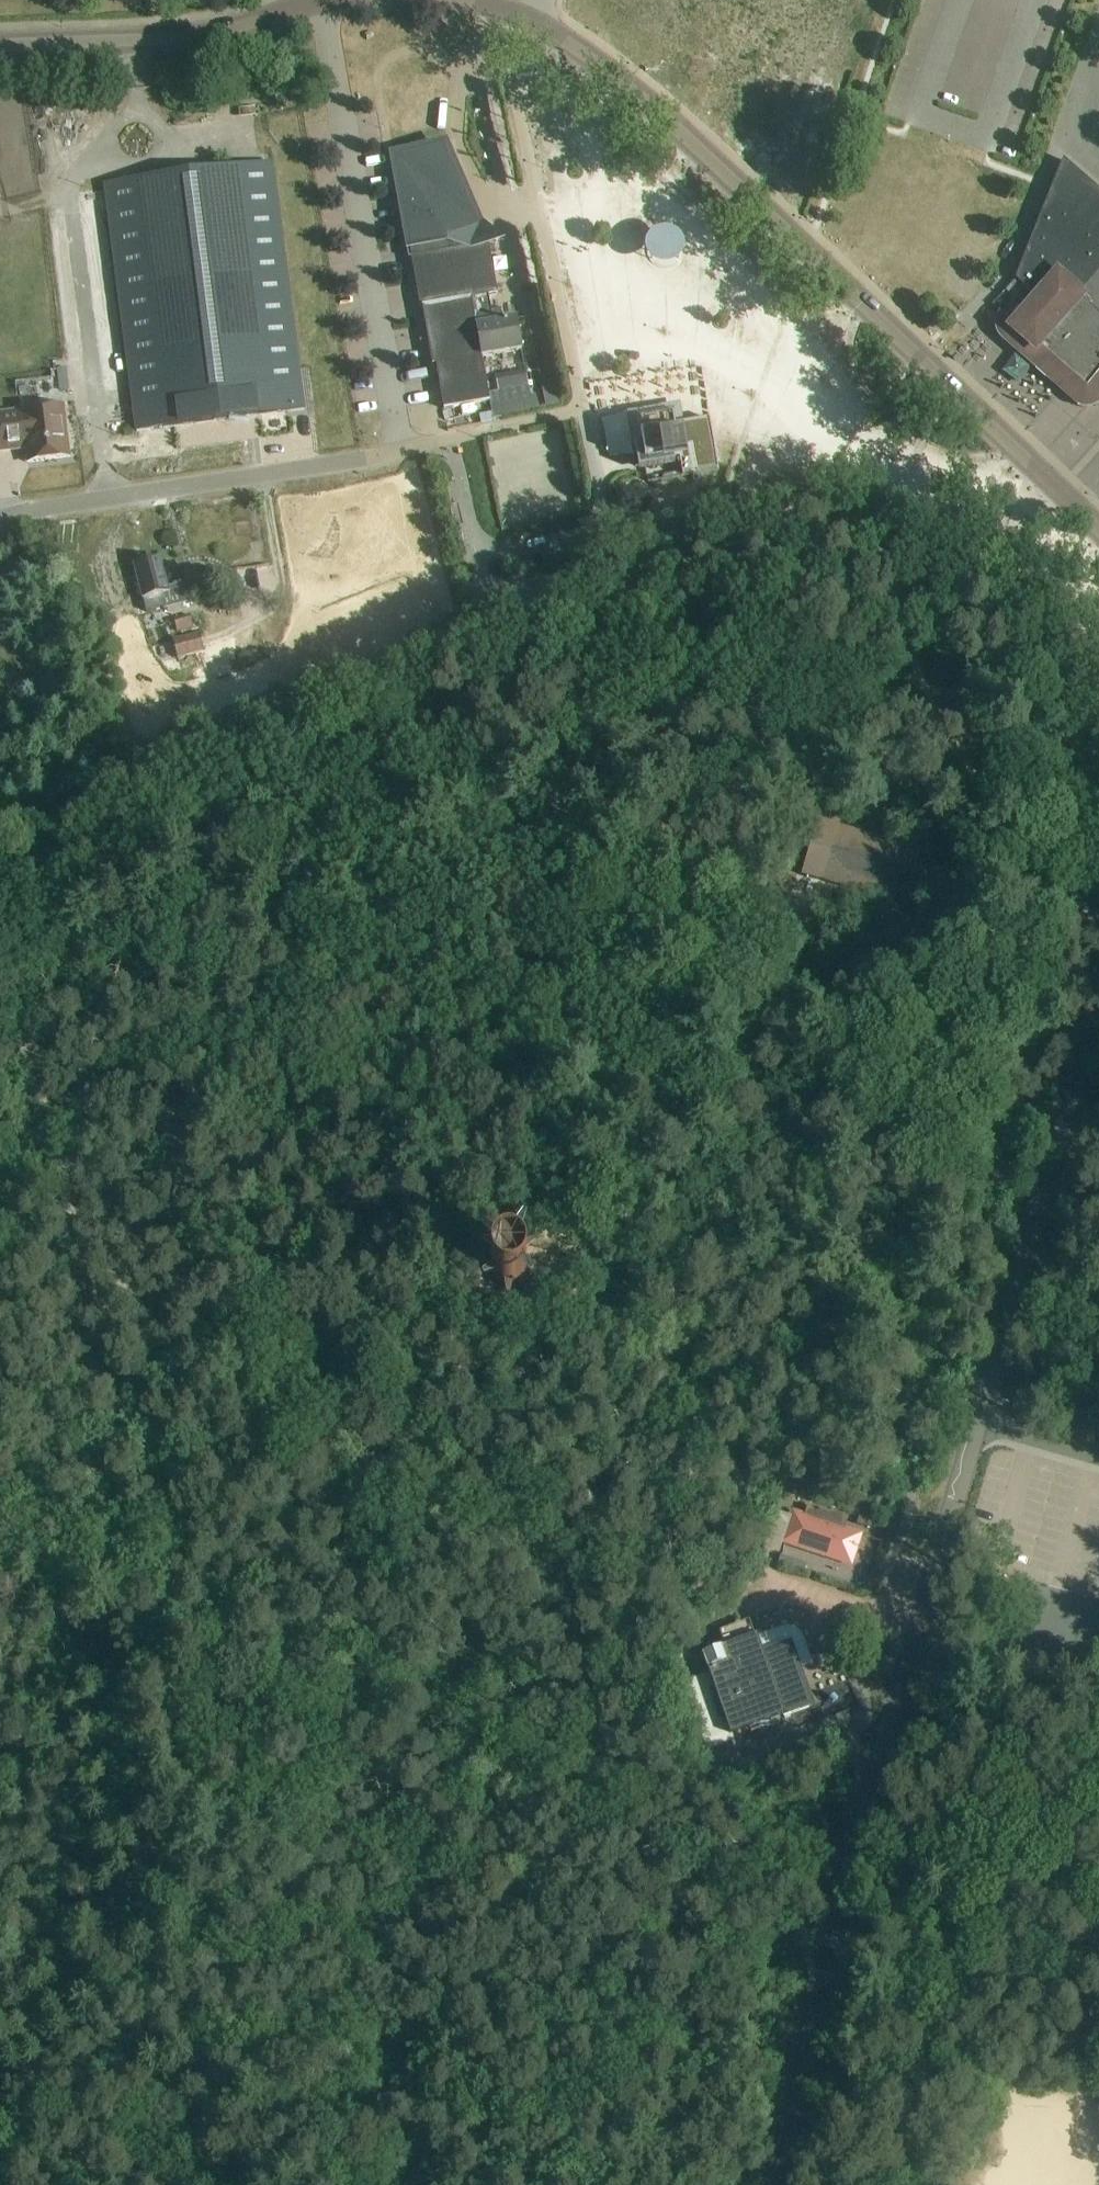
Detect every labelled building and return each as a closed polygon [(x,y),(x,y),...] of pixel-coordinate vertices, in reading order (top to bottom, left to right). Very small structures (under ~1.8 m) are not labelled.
[(716,66),(698,60),(690,82),(738,99),(744,80),(754,83),(761,63),(770,66),(793,0),(739,0),(716,66)] [(500,313),(492,314),(489,297),(497,296),(488,244),(444,147),(392,156),(419,309),(421,309),(432,367),(435,366),(443,411),(489,403),(481,359),(521,351),(515,321),(502,324),(500,313)] [(1063,161),(1014,281),(1036,300),(1030,306),(1032,308),(1013,330),(1091,398),(1098,389),(1098,193),(1063,161)] [(104,186),(136,433),(303,411),(271,164),(104,186)] [(62,407),(21,412),(21,414),(0,416),(0,452),(25,449),(27,464),(68,459),(67,445),(68,443),(67,432),(65,430),(62,407)] [(675,425),(673,414),(663,415),(661,407),(645,409),(646,418),(637,420),(641,445),(634,446),(639,472),(675,466),(674,459),(679,458),(682,476),(718,470),(713,435),(710,420),(684,423),(675,425)] [(910,522),(909,524),(901,536),(912,543),(920,530),(921,528),(910,522)] [(167,589),(159,559),(134,566),(143,599),(157,595),(159,601),(164,600),(166,607),(190,601),(186,585),(167,589)] [(986,585),(994,577),(998,574),(990,564),(983,571),(978,575),(986,585)] [(1020,604),(1025,600),(1033,594),(1026,584),(1015,592),(1012,594),(1020,604)] [(174,620),(178,633),(195,629),(192,616),(174,620)] [(200,634),(172,641),(177,659),(205,651),(200,634)] [(1071,648),(1064,637),(1050,646),(1057,657),(1071,648)] [(936,668),(956,660),(951,649),(931,657),(936,668)] [(816,823),(801,874),(819,880),(904,905),(920,854),(835,828),(816,823)] [(491,1265),(491,1268),(491,1271),(492,1275),(494,1278),(496,1280),(498,1282),(501,1284),(503,1285),(505,1285),(508,1286),(512,1285),(515,1284),(517,1283),(520,1281),(523,1278),(524,1275),(525,1272),(526,1268),(525,1265),(524,1261),(522,1258),(520,1256),(518,1253),(515,1252),(512,1251),(509,1251),(505,1251),(502,1252),(499,1253),(496,1256),(494,1259),(492,1261),(491,1265)] [(810,1506),(808,1506),(804,1517),(846,1531),(849,1519),(810,1506)] [(804,1517),(793,1514),(784,1542),(850,1563),(859,1535),(846,1531),(804,1517)] [(784,1628),(706,1656),(733,1732),(783,1715),(784,1716),(809,1707),(796,1670),(812,1664),(802,1637),(797,1631),(792,1628),(784,1628)] [(709,1755),(730,1747),(710,1693),(689,1701),(709,1755)] [(737,1746),(706,1756),(712,1771),(742,1761),(737,1746)]
